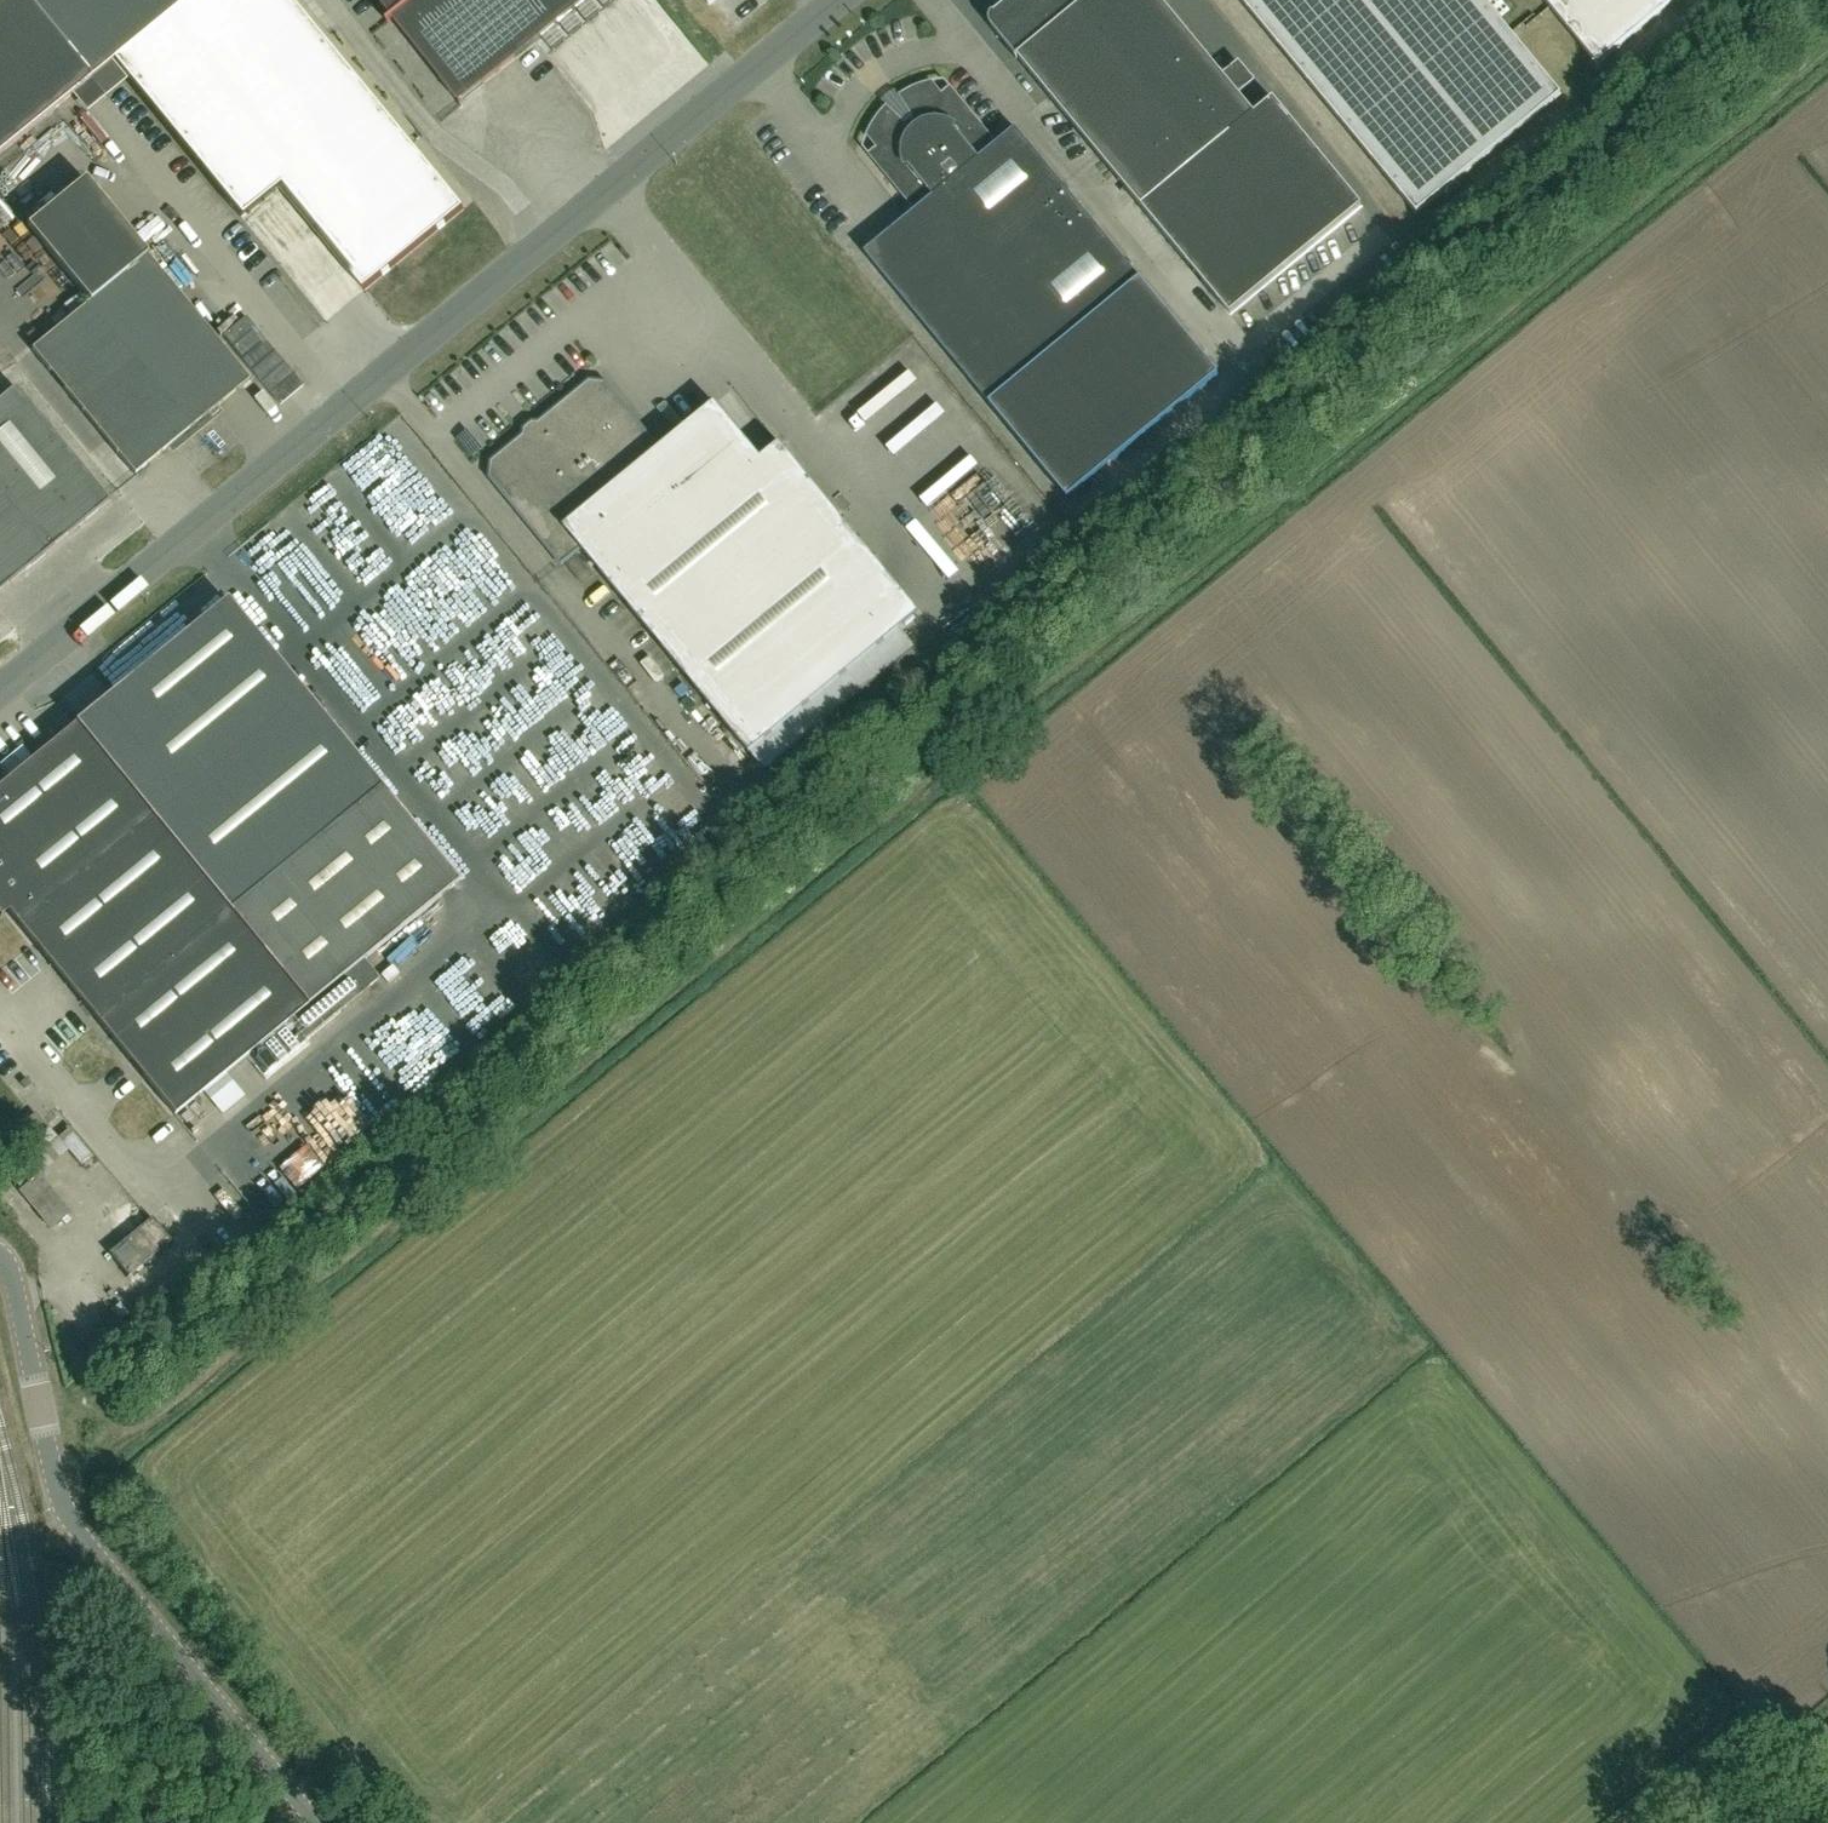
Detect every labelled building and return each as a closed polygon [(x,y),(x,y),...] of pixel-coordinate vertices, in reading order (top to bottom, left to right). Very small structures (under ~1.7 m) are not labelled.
[(90,79),(112,62),(240,218),(278,186),(364,291),(464,210),(292,0),(0,0),(0,153),(90,79)] [(460,104),(590,0),(377,0),(460,104)] [(1160,0),(1011,0),(994,14),(993,13),(992,14),(991,16),(990,17),(990,19),(989,21),(990,23),(991,25),(992,27),(1017,57),(1016,58),(1142,207),(1230,315),(1362,206),(1274,99),(1255,115),(1160,0)] [(1417,214),(1561,95),(1483,0),(1240,0),(1417,214)] [(1597,65),(1676,0),(1544,0),(1597,65)] [(997,144),(944,79),(939,80),(933,81),(928,82),(923,84),(918,85),(913,88),(908,90),(903,93),(899,96),(903,102),(892,111),(886,106),(883,110),(879,114),(876,118),(873,123),(870,127),(868,132),(865,137),(864,142),(862,147),(915,212),(865,253),(989,404),(1068,499),(1219,374),(1140,279),(1016,129),(997,144)] [(196,432),(200,429),(216,416),(212,410),(250,380),(85,179),(27,226),(89,302),(196,432)] [(196,432),(89,302),(32,349),(134,474),(171,444),(176,449),(196,432)] [(581,549),(750,754),(901,630),(855,574),(874,559),(780,445),(762,460),(716,404),(660,450),(605,383),(590,381),(539,423),(539,430),(531,437),(524,436),(492,462),(490,477),(562,564),(581,549)] [(0,399),(0,590),(109,500),(15,386),(0,399)] [(380,787),(227,598),(58,737),(0,785),(0,901),(130,1060),(175,1114),(289,1020),(305,1039),(379,978),(364,959),(458,882),(380,787)] [(30,1133),(43,1122),(35,1113),(22,1124),(30,1133)] [(72,1127),(59,1138),(50,1128),(3,1167),(22,1189),(20,1190),(52,1227),(71,1211),(39,1174),(69,1149),(82,1164),(94,1154),(72,1127)] [(129,1276),(172,1240),(152,1216),(109,1252),(129,1276)]
